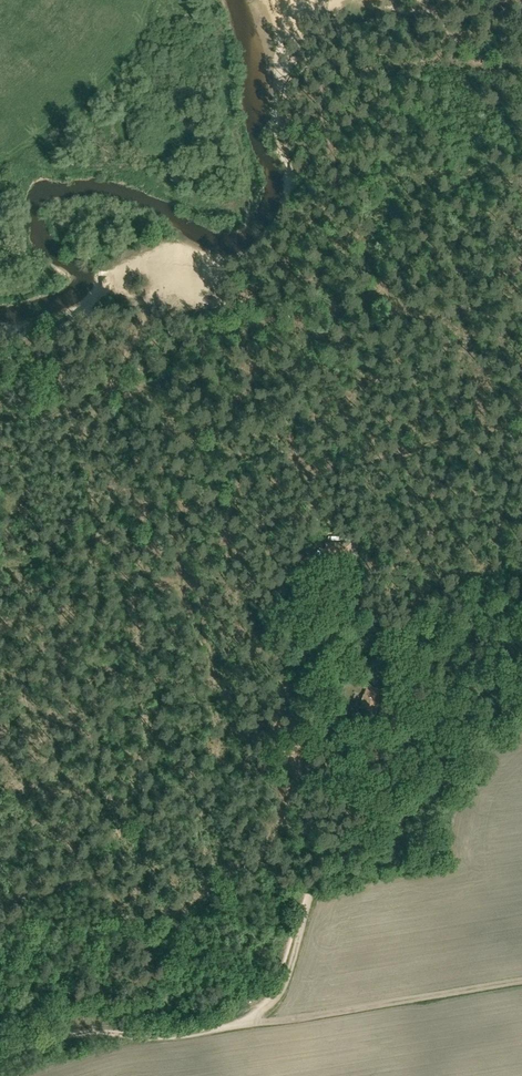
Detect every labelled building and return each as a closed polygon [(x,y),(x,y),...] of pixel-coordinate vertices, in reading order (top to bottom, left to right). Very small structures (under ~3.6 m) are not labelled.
[(344,544),(327,544),(327,556),(329,556),(329,564),(338,564),(338,556),(350,556),(350,544),(345,544),(344,544)] [(300,602),(305,592),(295,587),(289,597),(300,602)] [(411,683),(425,689),(431,674),(416,668),(411,683)] [(368,687),(361,708),(373,711),(380,691),(368,687)]
